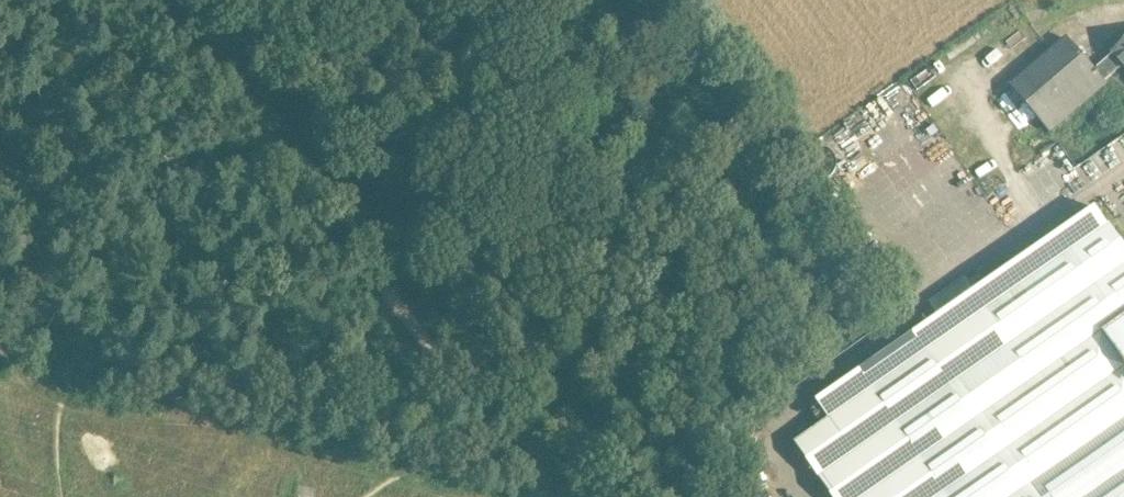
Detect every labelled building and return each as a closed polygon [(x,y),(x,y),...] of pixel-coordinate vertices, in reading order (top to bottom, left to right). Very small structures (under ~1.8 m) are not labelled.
[(1096,69),(1095,68),(1094,70),(1067,39),(1011,85),(1050,132),(1106,85),(1105,83),(1123,67),(1123,45),(1096,69)] [(1096,208),(817,401),(830,420),(795,443),(833,496),(1123,496),(1123,249),(1096,208)]
